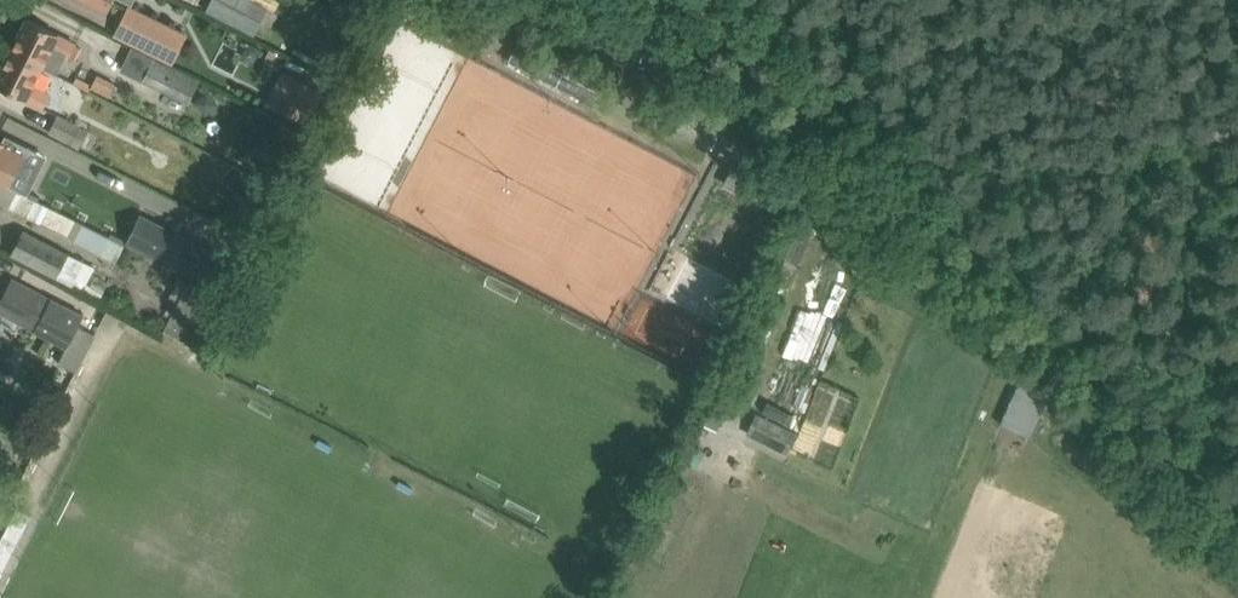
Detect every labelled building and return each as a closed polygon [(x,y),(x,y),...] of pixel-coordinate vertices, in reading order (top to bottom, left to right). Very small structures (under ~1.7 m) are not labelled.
[(109,11),(115,0),(87,0),(109,11)] [(423,7),(444,17),(453,0),(427,0),(423,7)] [(114,33),(174,63),(188,34),(128,5),(114,33)] [(28,19),(11,51),(42,67),(51,49),(70,58),(76,45),(58,35),(59,35),(28,19)] [(601,76),(522,34),(508,61),(588,103),(601,76)] [(11,51),(0,73),(0,87),(25,100),(25,99),(43,109),(50,95),(32,86),(42,67),(11,51)] [(144,80),(188,102),(198,81),(155,59),(144,80)] [(101,73),(94,86),(112,95),(118,82),(101,73)] [(90,97),(84,111),(105,120),(111,106),(90,97)] [(50,133),(80,148),(81,145),(85,147),(90,137),(87,135),(88,131),(58,116),(50,133)] [(8,186),(29,147),(5,135),(2,141),(0,140),(0,182),(8,186)] [(259,153),(250,148),(246,156),(255,161),(259,153)] [(734,167),(731,172),(725,184),(737,190),(747,172),(735,165),(734,167)] [(9,204),(8,207),(74,241),(82,224),(16,190),(0,182),(0,199),(9,204)] [(141,216),(126,246),(146,255),(163,264),(205,286),(220,257),(178,235),(161,226),(141,216)] [(108,253),(116,238),(83,222),(76,237),(108,253)] [(24,231),(23,233),(12,254),(73,286),(85,262),(68,253),(24,231)] [(24,324),(37,301),(36,301),(40,292),(13,278),(0,302),(0,312),(24,324)] [(86,283),(82,290),(97,300),(104,288),(92,280),(89,285),(86,283)] [(220,296),(211,291),(189,280),(164,330),(195,346),(220,296)] [(836,283),(823,315),(796,304),(777,351),(812,365),(843,286),(836,283)] [(37,301),(24,324),(67,346),(58,363),(76,372),(94,335),(78,327),(84,315),(51,298),(47,306),(37,301)] [(738,376),(734,384),(743,388),(747,380),(738,376)] [(721,389),(703,424),(717,431),(735,396),(721,389)] [(759,414),(749,434),(787,453),(797,433),(759,414)]
